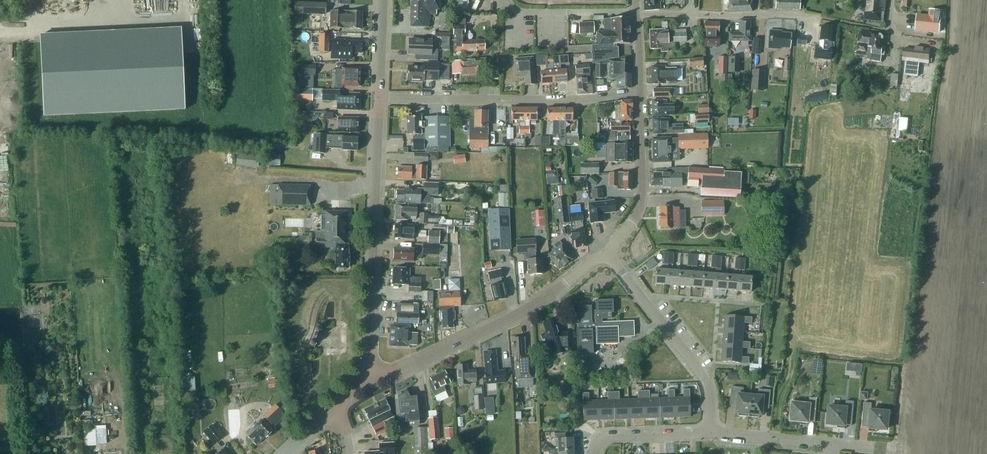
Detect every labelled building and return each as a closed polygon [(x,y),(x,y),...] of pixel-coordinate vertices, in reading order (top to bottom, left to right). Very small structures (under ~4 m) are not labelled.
[(410,27),(424,28),(424,27),(428,27),(428,19),(429,19),(429,14),(435,14),(435,10),(438,10),(438,0),(410,0),(410,27)] [(643,10),(658,10),(658,2),(661,2),(661,0),(643,0),(643,10)] [(728,12),(751,11),(752,0),(724,0),(724,4),(728,4),(728,12)] [(775,8),(799,9),(799,0),(776,0),(775,8)] [(883,22),(886,0),(864,0),(863,13),(865,13),(864,20),(883,22)] [(453,12),(468,12),(468,1),(454,1),(453,12)] [(917,14),(915,30),(939,32),(941,11),(929,10),(929,16),(917,14)] [(346,29),(361,29),(361,12),(347,11),(347,13),(344,13),(344,11),(330,11),(329,28),(343,28),(347,28),(346,29)] [(309,16),(308,28),(319,28),(320,22),(320,16),(309,16)] [(450,25),(465,25),(465,17),(451,17),(450,25)] [(616,47),(616,44),(629,44),(628,18),(603,19),(603,27),(603,32),(596,32),(597,45),(591,45),(592,64),(610,59),(618,58),(618,47),(616,47)] [(729,33),(729,41),(733,41),(749,41),(749,34),(749,20),(739,20),(739,33),(733,33),(729,33)] [(578,23),(579,33),(594,33),(593,22),(578,23)] [(715,34),(715,33),(719,33),(719,22),(704,22),(704,32),(705,32),(705,34),(704,34),(704,47),(718,47),(718,34),(715,34)] [(462,50),(462,52),(476,51),(476,49),(484,49),(484,40),(464,41),(463,34),(464,34),(464,26),(453,26),(453,50),(462,50)] [(813,46),(812,58),(831,60),(832,47),(833,47),(834,47),(834,42),(832,42),(833,27),(821,26),(819,47),(813,46)] [(184,110),(181,29),(40,35),(44,116),(184,110)] [(673,30),(673,33),(672,34),(672,35),(667,35),(667,30),(649,30),(649,49),(660,48),(660,51),(667,51),(667,44),(668,44),(668,43),(672,43),(672,42),(686,42),(686,30),(673,30)] [(781,33),(781,31),(769,30),(767,48),(779,49),(780,47),(790,48),(791,33),(781,33)] [(859,31),(856,57),(871,59),(870,60),(880,62),(881,54),(884,55),(885,47),(882,47),(881,47),(882,44),(883,44),(884,37),(882,35),(859,31)] [(319,41),(318,52),(328,53),(328,34),(319,34),(319,37),(319,41)] [(360,42),(345,41),(345,40),(331,39),(330,59),(350,60),(351,53),(360,53),(360,42)] [(409,39),(408,53),(420,54),(420,60),(437,61),(437,50),(431,50),(432,40),(409,39)] [(904,49),(903,60),(905,61),(904,75),(918,77),(919,62),(928,63),(930,48),(923,48),(914,47),(914,50),(904,49)] [(536,66),(545,65),(546,71),(540,72),(541,84),(554,83),(553,71),(552,63),(552,56),(547,57),(547,55),(535,56),(536,66)] [(568,64),(567,55),(552,56),(552,63),(553,71),(554,83),(567,82),(566,70),(560,70),(560,65),(568,64)] [(726,74),(727,57),(718,57),(718,74),(726,74)] [(728,72),(737,73),(737,58),(728,57),(728,72)] [(532,58),(512,59),(514,77),(523,77),(524,85),(534,84),(532,58)] [(688,59),(688,67),(703,66),(702,58),(688,59)] [(486,59),(476,59),(463,60),(463,63),(459,64),(460,75),(478,74),(477,69),(486,69),(486,59)] [(618,60),(609,60),(609,78),(615,78),(615,89),(630,88),(630,73),(628,73),(628,60),(618,60)] [(452,62),(452,71),(460,70),(459,61),(452,62)] [(443,64),(424,63),(424,68),(407,67),(407,81),(423,81),(423,79),(442,80),(443,64)] [(303,75),(314,75),(314,65),(295,64),(295,84),(303,85),(303,75)] [(595,64),(595,78),(603,78),(603,64),(595,64)] [(574,66),(577,95),(592,94),(592,85),(590,85),(589,65),(574,66)] [(665,81),(676,81),(675,68),(665,69),(665,66),(651,67),(651,84),(665,84),(665,81)] [(352,68),(352,69),(342,68),(341,86),(350,87),(359,87),(360,69),(352,68)] [(752,70),(751,90),(763,91),(764,71),(752,70)] [(672,89),(672,88),(652,89),(652,98),(677,97),(676,89),(672,89)] [(296,100),(312,101),(312,90),(296,89),(296,100)] [(337,109),(348,109),(348,110),(358,111),(359,94),(348,93),(348,98),(339,98),(339,90),(322,90),(322,101),(337,101),(337,109)] [(666,100),(651,101),(652,116),(662,116),(673,115),(673,104),(666,105),(666,100)] [(610,121),(610,131),(615,132),(629,131),(629,123),(620,123),(620,121),(631,121),(631,119),(632,118),(632,115),(631,114),(631,109),(632,108),(632,103),(630,102),(614,102),(614,121),(610,121)] [(708,105),(697,105),(698,113),(708,113),(708,105)] [(518,121),(518,127),(518,134),(523,134),(523,127),(523,108),(511,108),(511,121),(518,121)] [(536,108),(523,108),(523,127),(523,134),(524,134),(524,139),(530,139),(530,133),(529,133),(529,121),(536,121),(536,108)] [(553,134),(559,134),(559,109),(546,108),(546,121),(553,121),(553,134)] [(565,144),(565,121),(572,121),(572,109),(559,109),(559,134),(559,144),(565,144)] [(469,128),(470,128),(470,135),(469,135),(469,149),(487,149),(487,135),(486,135),(486,128),(487,128),(487,111),(474,112),(474,119),(469,119),(469,128)] [(695,124),(708,123),(708,113),(694,114),(695,124)] [(407,135),(415,135),(415,139),(413,139),(413,150),(425,150),(425,147),(424,147),(424,134),(420,134),(420,117),(406,118),(407,135)] [(424,147),(425,147),(449,147),(449,117),(424,117),(424,134),(424,147)] [(727,127),(743,128),(743,118),(727,117),(727,127)] [(337,132),(358,133),(358,118),(344,118),(338,118),(337,132)] [(901,118),(900,130),(909,131),(910,118),(901,118)] [(682,124),(669,125),(669,119),(652,119),(652,134),(682,133),(682,124)] [(598,134),(598,141),(616,141),(616,132),(606,132),(606,134),(598,134)] [(342,135),(313,134),(312,153),(324,154),(325,148),(341,149),(341,150),(356,151),(357,138),(342,137),(342,135)] [(678,146),(678,149),(707,148),(707,134),(677,135),(677,138),(670,139),(670,137),(652,138),(653,163),(671,162),(670,147),(678,146)] [(620,163),(632,163),(632,144),(620,144),(620,145),(618,145),(618,144),(612,144),(605,143),(605,163),(618,163),(618,161),(620,161),(620,163)] [(252,153),(250,167),(257,168),(259,154),(252,153)] [(268,153),(268,160),(268,163),(268,168),(276,168),(276,153),(268,153)] [(428,154),(414,153),(413,161),(427,162),(428,154)] [(457,164),(465,163),(464,155),(456,156),(457,164)] [(580,163),(580,174),(598,174),(598,163),(580,163)] [(415,179),(415,180),(425,180),(426,166),(416,165),(416,169),(412,169),(412,168),(397,167),(397,179),(411,179),(415,179)] [(663,188),(670,188),(681,188),(681,179),(687,179),(686,187),(701,188),(700,196),(739,198),(741,173),(723,172),(723,175),(723,171),(688,169),(688,168),(672,168),(672,174),(670,174),(670,173),(653,173),(653,185),(663,185),(663,188)] [(557,170),(545,171),(546,184),(558,183),(557,170)] [(620,186),(620,190),(632,190),(632,173),(609,173),(609,186),(620,186)] [(396,189),(396,202),(404,202),(404,203),(420,204),(420,203),(430,203),(430,194),(437,195),(437,183),(423,182),(423,189),(420,189),(420,188),(405,188),(405,190),(396,189)] [(270,185),(269,205),(277,205),(278,185),(270,185)] [(278,185),(277,205),(309,206),(310,186),(278,185)] [(796,189),(788,188),(787,196),(795,197),(796,189)] [(591,190),(592,198),(602,197),(602,189),(591,190)] [(775,204),(776,192),(764,190),(763,197),(765,197),(764,203),(775,204)] [(569,223),(566,198),(567,198),(567,192),(560,192),(560,198),(554,199),(557,224),(569,223)] [(498,206),(506,206),(506,193),(498,193),(498,206)] [(701,201),(702,216),(724,215),(723,200),(701,201)] [(603,213),(615,212),(613,201),(588,204),(590,223),(604,222),(603,213)] [(395,204),(395,219),(409,220),(409,219),(415,219),(415,217),(416,217),(417,205),(410,205),(395,204)] [(686,210),(678,210),(678,207),(660,207),(660,216),(659,216),(659,220),(660,220),(660,228),(686,228),(686,210)] [(488,210),(490,250),(510,249),(508,209),(488,210)] [(570,213),(571,220),(569,220),(572,240),(575,240),(576,247),(586,246),(585,229),(583,229),(582,220),(581,212),(570,213)] [(316,238),(316,247),(321,247),(323,247),(323,248),(328,248),(336,248),(336,269),(348,269),(348,245),(349,245),(349,213),(321,213),(321,231),(316,231),(316,238)] [(419,223),(427,224),(427,214),(420,213),(419,223)] [(394,238),(413,239),(413,238),(412,238),(413,225),(414,225),(394,224),(394,238)] [(428,243),(439,244),(439,231),(439,229),(433,229),(433,231),(428,231),(428,243)] [(308,245),(308,236),(297,236),(297,244),(308,245)] [(515,240),(516,253),(522,252),(523,260),(527,260),(527,274),(542,273),(541,258),(535,258),(534,252),(534,239),(515,240)] [(553,245),(557,250),(549,256),(558,268),(571,259),(559,241),(553,245)] [(394,248),(393,260),(401,260),(401,262),(413,262),(413,258),(421,259),(421,255),(439,255),(440,244),(431,244),(422,244),(422,249),(394,248)] [(645,264),(649,270),(657,263),(653,258),(645,264)] [(655,269),(654,284),(666,285),(667,270),(668,264),(663,264),(662,270),(655,269)] [(392,287),(397,287),(397,284),(409,285),(409,291),(420,292),(421,277),(409,277),(410,268),(392,267),(392,287)] [(715,274),(713,289),(725,290),(726,275),(720,274),(720,269),(715,268),(715,274)] [(488,272),(495,301),(506,298),(504,290),(505,289),(504,282),(502,282),(501,277),(502,277),(500,269),(488,272)] [(667,270),(666,285),(678,286),(679,271),(667,270)] [(679,271),(678,286),(690,287),(691,272),(679,271)] [(691,272),(690,287),(702,288),(703,273),(691,272)] [(703,273),(702,288),(713,289),(715,274),(703,273)] [(726,275),(725,290),(737,291),(738,276),(726,275)] [(738,276),(737,291),(749,292),(750,277),(738,276)] [(453,328),(452,320),(454,320),(454,312),(453,312),(453,307),(460,306),(460,291),(438,292),(439,307),(439,313),(439,321),(441,321),(442,328),(453,328)] [(578,330),(577,330),(577,354),(593,353),(592,340),(596,340),(596,343),(617,342),(617,336),(633,335),(633,322),(602,323),(602,318),(603,318),(603,313),(613,312),(613,299),(595,300),(595,311),(592,311),(591,306),(577,307),(578,325),(578,330)] [(418,324),(418,314),(396,313),(395,323),(418,324)] [(724,315),(723,331),(742,332),(743,323),(751,324),(751,317),(724,315)] [(546,333),(540,335),(545,349),(549,348),(552,357),(566,352),(572,352),(572,332),(559,332),(557,326),(556,326),(554,319),(543,322),(546,333)] [(389,345),(409,346),(409,345),(415,345),(417,343),(417,333),(410,332),(410,325),(390,324),(389,345)] [(723,331),(722,346),(741,348),(749,348),(750,342),(742,341),(742,332),(723,331)] [(531,354),(524,355),(523,338),(512,339),(513,356),(515,356),(516,360),(514,360),(515,379),(532,378),(531,354)] [(722,346),(721,362),(748,364),(748,358),(740,357),(741,348),(722,346)] [(484,361),(487,384),(506,383),(505,370),(497,371),(496,367),(497,367),(497,359),(496,358),(495,351),(484,352),(485,360),(484,361)] [(702,366),(711,360),(709,357),(700,362),(702,366)] [(456,366),(458,386),(469,385),(468,382),(476,381),(475,371),(468,371),(467,365),(456,366)] [(450,383),(445,371),(428,379),(430,386),(435,396),(445,391),(443,387),(450,383)] [(194,377),(180,378),(180,391),(195,390),(194,377)] [(279,380),(269,381),(270,389),(280,388),(279,380)] [(560,380),(559,397),(571,398),(572,381),(560,380)] [(737,415),(747,416),(749,395),(742,394),(743,387),(731,386),(729,402),(736,402),(735,413),(737,413),(737,415)] [(683,398),(674,398),(674,418),(690,417),(689,398),(689,389),(683,390),(683,398)] [(749,395),(747,416),(758,417),(758,415),(761,415),(762,405),(768,405),(770,390),(758,389),(757,395),(749,395)] [(409,422),(409,425),(419,424),(418,408),(421,408),(420,396),(410,397),(406,390),(397,394),(398,404),(395,404),(397,423),(409,422)] [(668,398),(658,399),(659,418),(674,418),(674,398),(673,390),(668,390),(668,398)] [(637,399),(628,400),(629,419),(644,419),(643,391),(637,391),(637,399)] [(649,391),(643,391),(644,419),(659,418),(658,399),(649,399),(649,391)] [(607,400),(598,401),(598,420),(614,420),(613,392),(607,392),(607,400)] [(618,392),(613,392),(614,420),(629,419),(628,400),(619,400),(618,392)] [(861,400),(869,401),(870,392),(861,392),(861,400)] [(588,393),(582,393),(583,421),(598,420),(598,401),(588,401),(588,393)] [(474,396),(475,410),(483,409),(482,395),(474,396)] [(799,425),(807,425),(807,421),(814,422),(816,398),(808,397),(807,404),(791,402),(789,420),(799,421),(799,425)] [(363,410),(375,434),(386,429),(382,421),(392,416),(385,400),(363,410)] [(836,428),(843,429),(844,425),(851,425),(853,401),(845,400),(844,408),(827,406),(826,424),(836,425),(836,428)] [(867,427),(867,431),(875,432),(875,428),(885,429),(887,411),(870,410),(871,403),(863,402),(861,426),(867,427)] [(275,406),(264,417),(272,426),(281,417),(281,412),(275,406)] [(459,408),(457,410),(457,413),(459,416),(463,415),(465,413),(465,410),(462,408),(459,408)] [(238,424),(244,430),(258,417),(251,409),(241,419),(242,420),(238,424)] [(439,439),(437,418),(427,419),(429,440),(439,439)] [(249,437),(256,445),(265,437),(266,437),(272,431),(261,420),(246,434),(249,437)] [(223,436),(212,424),(203,433),(213,445),(223,436)] [(83,446),(95,445),(94,428),(82,428),(83,446)] [(416,453),(427,453),(427,450),(432,450),(431,443),(427,444),(427,428),(414,428),(416,453)] [(557,438),(557,448),(557,451),(574,450),(573,437),(567,438),(567,430),(555,430),(555,438),(557,438)] [(393,443),(379,444),(379,451),(364,452),(365,453),(394,453),(393,443)]
